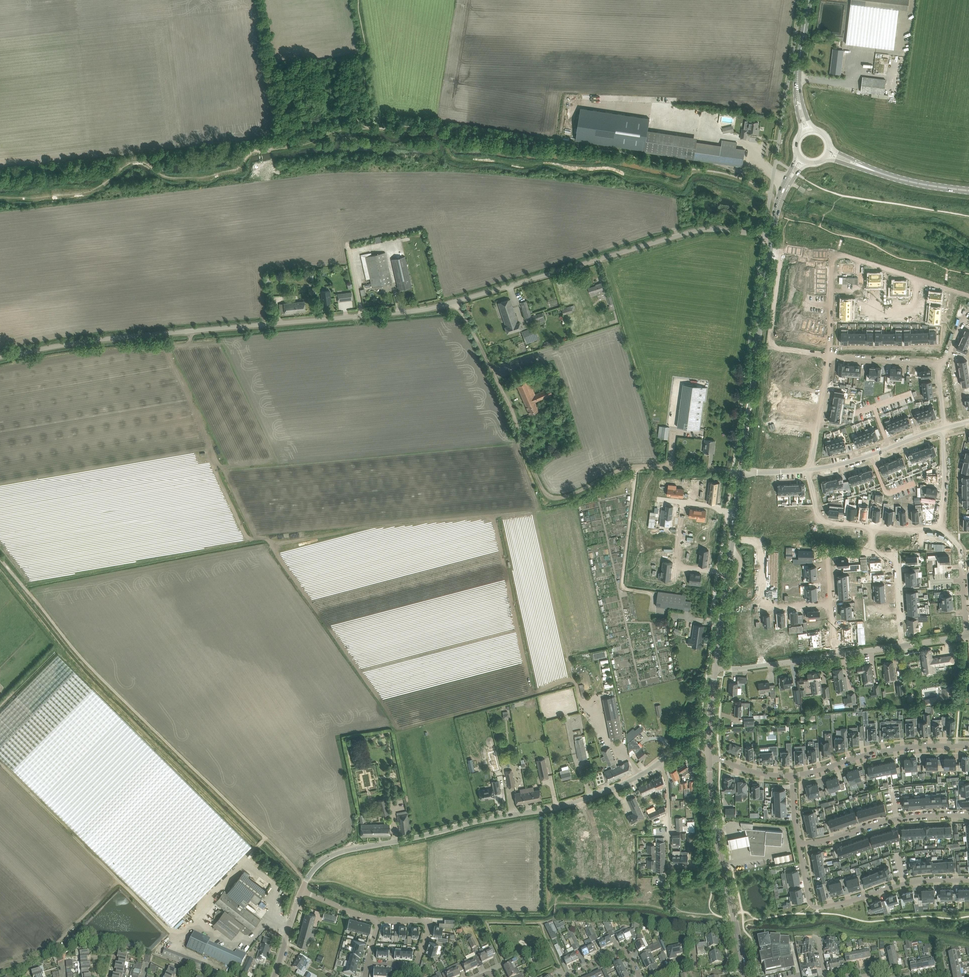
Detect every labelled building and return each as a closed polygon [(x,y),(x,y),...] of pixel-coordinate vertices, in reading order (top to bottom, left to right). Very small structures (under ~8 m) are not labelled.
[(847,41),(847,43),(894,49),(899,10),(908,10),(909,0),(852,0),(847,41)] [(833,49),(831,73),(835,74),(841,74),(843,50),(833,49)] [(875,70),(888,70),(888,54),(875,53),(875,70)] [(863,77),(861,92),(872,93),(871,97),(888,99),(888,95),(884,95),(886,80),(863,77)] [(645,149),(647,130),(649,118),(581,108),(576,139),(645,149)] [(637,108),(636,115),(648,117),(649,110),(637,108)] [(741,138),(746,139),(747,132),(758,134),(758,129),(757,129),(758,122),(750,121),(749,130),(742,129),(741,138)] [(735,133),(733,125),(722,128),(724,133),(729,132),(735,133)] [(697,138),(672,134),(647,130),(645,151),(669,155),(743,166),(745,149),(736,148),(737,142),(722,140),(721,146),(697,142),(697,138)] [(373,205),(373,202),(378,201),(377,196),(367,199),(369,206),(373,205)] [(788,247),(787,254),(801,256),(802,248),(788,247)] [(365,257),(371,282),(372,287),(392,283),(385,252),(365,257)] [(392,259),(398,285),(399,290),(412,287),(405,256),(392,259)] [(786,265),(785,272),(797,274),(798,264),(789,262),(789,266),(786,265)] [(865,279),(865,286),(869,286),(869,283),(875,283),(875,272),(869,272),(869,279),(865,279)] [(875,272),(875,283),(880,283),(880,286),(884,286),(884,279),(881,279),(881,272),(875,272)] [(890,286),(890,293),(893,293),(893,290),(899,290),(899,279),(893,279),(893,286),(890,286)] [(899,279),(899,290),(905,290),(905,293),(908,293),(908,286),(905,286),(905,279),(899,279)] [(588,288),(590,293),(591,296),(598,294),(598,295),(605,293),(604,290),(601,283),(598,284),(598,285),(588,288)] [(930,288),(929,295),(940,296),(941,289),(930,288)] [(321,291),(323,304),(330,303),(330,298),(331,298),(330,290),(321,291)] [(352,292),(342,293),(338,294),(339,301),(353,299),(352,292)] [(781,295),(780,306),(788,307),(789,298),(793,299),(794,294),(790,294),(789,296),(781,295)] [(511,299),(498,303),(506,326),(505,326),(507,333),(522,328),(520,322),(518,322),(511,299)] [(279,304),(280,309),(280,314),(306,311),(305,301),(284,303),(279,304)] [(520,302),(522,307),(527,323),(541,319),(542,321),(545,320),(542,312),(531,316),(526,301),(520,302)] [(574,305),(571,306),(562,309),(563,315),(573,312),(572,311),(575,310),(574,305)] [(779,315),(778,323),(783,324),(783,322),(788,323),(789,317),(793,317),(793,311),(785,310),(784,316),(779,315)] [(818,334),(823,336),(824,333),(826,334),(826,330),(825,330),(826,327),(821,325),(821,326),(818,334)] [(538,338),(535,330),(534,331),(534,330),(530,331),(529,329),(521,332),(526,344),(538,338)] [(961,340),(968,343),(968,338),(963,335),(961,340)] [(959,344),(956,349),(965,353),(967,348),(967,347),(967,348),(959,344)] [(866,374),(866,380),(869,381),(870,380),(875,380),(875,381),(876,367),(875,367),(875,368),(874,368),(875,367),(871,367),(870,367),(870,374),(866,374)] [(876,367),(875,381),(880,381),(880,382),(883,382),(884,376),(881,375),(881,368),(876,367)] [(887,376),(887,382),(890,382),(890,380),(896,381),(897,368),(895,368),(895,367),(892,367),(892,368),(891,368),(890,376),(887,376)] [(897,368),(896,381),(901,381),(901,383),(904,383),(905,377),(902,377),(902,369),(897,368)] [(529,380),(521,383),(517,385),(529,414),(539,410),(535,402),(552,394),(550,388),(535,394),(529,380)] [(683,384),(682,397),(678,427),(700,430),(704,401),(706,401),(708,388),(683,384)] [(933,405),(928,407),(931,418),(936,416),(936,413),(936,410),(934,410),(933,405)] [(920,410),(915,411),(918,422),(923,420),(920,410)] [(903,417),(906,427),(911,425),(908,416),(903,418),(903,417)] [(891,423),(886,425),(890,433),(895,431),(891,422),(891,423)] [(658,437),(661,438),(668,439),(670,427),(663,426),(660,426),(658,437)] [(870,430),(873,440),(878,438),(875,429),(870,431),(870,430)] [(858,436),(853,438),(857,446),(862,444),(858,435),(858,436)] [(704,452),(714,453),(715,441),(705,439),(704,452)] [(826,447),(825,451),(827,451),(828,454),(833,452),(831,443),(826,444),(827,447),(826,447)] [(934,445),(928,447),(932,458),(932,457),(932,455),(937,454),(936,451),(936,447),(935,448),(934,445)] [(928,447),(923,449),(927,459),(932,458),(928,447)] [(923,449),(919,450),(922,461),(923,461),(922,459),(926,457),(927,459),(923,449)] [(919,450),(914,452),(918,463),(922,461),(919,450)] [(914,452),(909,454),(911,462),(917,460),(917,463),(918,463),(914,452)] [(902,457),(898,459),(901,467),(906,465),(902,457)] [(889,462),(892,471),(897,469),(893,460),(889,462)] [(889,462),(884,464),(888,472),(892,471),(889,462)] [(884,464),(880,466),(883,474),(888,472),(884,464)] [(932,468),(926,470),(926,477),(928,477),(928,481),(937,481),(937,474),(932,474),(932,468)] [(669,484),(667,495),(675,496),(676,485),(669,484)] [(676,485),(675,496),(683,497),(684,489),(676,488),(677,485),(676,485)] [(927,487),(926,494),(936,496),(937,488),(927,487)] [(755,501),(754,508),(765,509),(766,504),(770,505),(771,499),(760,498),(760,501),(755,501)] [(859,498),(858,508),(861,509),(860,519),(861,519),(861,520),(865,520),(865,519),(866,519),(868,505),(862,504),(862,499),(859,498)] [(846,500),(845,506),(848,507),(847,517),(854,518),(854,513),(856,514),(856,508),(851,508),(851,504),(849,503),(849,500),(846,500)] [(889,507),(885,506),(885,503),(884,502),(884,506),(883,512),(886,512),(885,521),(892,522),(892,520),(893,520),(894,511),(889,510),(889,507)] [(916,510),(912,510),(913,522),(919,521),(918,512),(921,511),(921,504),(916,505),(916,510)] [(929,504),(922,505),(922,512),(925,512),(926,521),(932,520),(932,519),(933,519),(934,511),(929,511),(929,504)] [(662,508),(661,520),(666,520),(665,525),(671,525),(672,517),(672,518),(674,505),(667,505),(666,509),(662,508)] [(871,505),(870,511),(873,511),(872,519),(875,519),(875,520),(879,521),(880,510),(876,509),(877,505),(871,505)] [(901,506),(896,506),(896,513),(899,513),(900,523),(906,522),(906,510),(901,511),(901,506)] [(829,509),(828,516),(835,517),(837,517),(838,517),(839,513),(843,514),(844,508),(839,507),(839,510),(829,509)] [(690,509),(689,517),(697,518),(697,520),(698,510),(690,509)] [(698,510),(697,520),(705,521),(706,511),(698,510)] [(752,514),(751,521),(762,522),(763,517),(764,517),(765,513),(753,511),(753,514),(752,514)] [(702,550),(701,558),(709,559),(710,551),(702,550)] [(794,558),(793,564),(808,563),(808,559),(810,559),(810,558),(814,558),(814,551),(802,551),(802,558),(799,558),(794,558)] [(937,555),(928,555),(928,559),(937,559),(938,567),(935,567),(935,574),(945,573),(944,562),(949,562),(949,556),(937,556),(937,555)] [(919,556),(906,557),(907,563),(914,562),(915,566),(921,565),(921,561),(919,562),(919,556)] [(701,558),(700,565),(708,566),(709,559),(701,558)] [(842,559),(838,560),(838,567),(843,566),(844,572),(861,570),(860,570),(859,568),(855,568),(855,565),(849,566),(849,564),(848,559),(844,559),(844,558),(844,559),(842,559),(842,558),(842,559)] [(875,560),(870,560),(871,570),(881,570),(881,567),(882,567),(882,560),(875,561),(875,560)] [(809,564),(802,565),(803,568),(804,568),(804,573),(817,572),(816,567),(809,567),(809,564)] [(913,571),(905,572),(906,578),(918,577),(918,571),(919,571),(919,568),(913,568),(913,571)] [(875,571),(870,572),(870,576),(873,576),(873,581),(880,581),(880,579),(885,579),(884,573),(875,573),(875,571)] [(804,578),(803,578),(804,582),(810,581),(810,578),(817,578),(817,572),(804,573),(804,578)] [(691,573),(689,583),(700,585),(702,574),(696,574),(691,573)] [(906,579),(905,579),(905,583),(906,583),(906,584),(914,583),(914,586),(920,586),(920,582),(918,583),(917,577),(918,577),(906,578),(906,579)] [(809,585),(803,585),(803,588),(804,588),(805,594),(817,593),(817,592),(818,592),(817,588),(817,587),(809,588),(809,585)] [(656,606),(690,611),(691,601),(685,600),(686,595),(658,591),(656,606)] [(944,593),(938,593),(938,597),(940,597),(941,602),(939,602),(952,601),(952,600),(953,600),(952,597),(952,595),(944,596),(944,593)] [(848,605),(841,605),(841,611),(854,610),(852,610),(851,605),(855,605),(854,601),(848,602),(848,605)] [(940,608),(939,608),(939,611),(945,611),(945,608),(952,607),(952,601),(939,602),(940,608)] [(854,610),(841,611),(842,617),(849,616),(849,619),(856,619),(855,615),(854,615),(854,610)] [(798,612),(791,613),(791,622),(797,621),(797,623),(803,623),(803,621),(803,615),(798,615),(798,612)] [(779,622),(775,623),(776,629),(779,628),(779,624),(785,624),(785,613),(778,614),(779,622)] [(945,615),(941,615),(942,625),(953,625),(952,617),(946,618),(945,615)] [(919,619),(909,620),(909,631),(919,630),(918,621),(924,620),(923,616),(918,616),(919,619)] [(884,621),(874,622),(874,627),(876,627),(876,635),(889,634),(888,626),(884,626),(884,621)] [(693,644),(693,647),(701,648),(704,626),(694,625),(692,639),(689,638),(688,643),(693,644)] [(842,628),(842,633),(843,633),(843,641),(852,640),(851,627),(851,626),(850,626),(846,626),(846,628),(842,628)] [(807,632),(797,633),(798,639),(803,638),(804,642),(807,642),(808,647),(820,645),(819,636),(820,636),(819,632),(809,634),(808,634),(807,632)] [(787,637),(776,639),(777,643),(780,643),(780,646),(777,647),(778,651),(789,649),(790,649),(790,648),(788,638),(788,637),(787,637)] [(921,650),(924,673),(934,672),(934,666),(954,663),(953,655),(932,658),(931,649),(921,650)] [(593,652),(594,659),(606,656),(605,650),(593,652)] [(172,927),(251,846),(58,655),(0,713),(0,756),(69,825),(172,927)] [(886,680),(895,679),(896,679),(895,669),(894,669),(893,661),(883,663),(885,673),(883,673),(884,679),(885,679),(886,680)] [(862,672),(864,684),(874,682),(871,664),(857,666),(858,672),(862,672)] [(833,670),(836,692),(848,690),(846,676),(844,676),(843,669),(833,670)] [(808,674),(808,680),(811,680),(813,694),(822,693),(820,679),(821,679),(820,672),(808,674)] [(780,676),(780,677),(780,682),(779,682),(780,685),(781,685),(781,686),(785,686),(785,688),(791,688),(790,685),(794,684),(793,676),(787,677),(787,676),(784,677),(783,676),(780,676)] [(759,683),(759,688),(760,692),(770,691),(769,682),(759,683)] [(729,694),(734,694),(737,694),(738,683),(730,683),(729,694)] [(944,694),(941,695),(942,700),(946,700),(946,698),(948,697),(949,697),(954,696),(953,686),(943,688),(944,694)] [(856,703),(854,692),(848,693),(849,704),(856,703)] [(604,699),(608,719),(611,740),(623,738),(615,697),(604,699)] [(742,702),(742,705),(735,705),(735,715),(741,715),(742,708),(745,709),(746,702),(742,702)] [(919,722),(919,727),(920,727),(920,734),(923,734),(923,735),(928,735),(927,727),(931,726),(931,713),(924,713),(925,722),(919,722)] [(942,720),(942,724),(947,725),(947,731),(953,732),(953,727),(954,727),(955,720),(948,720),(948,717),(942,716),(942,720)] [(906,723),(907,735),(910,734),(910,735),(913,735),(913,734),(914,734),(914,725),(917,725),(917,718),(910,718),(910,722),(906,723)] [(896,724),(891,724),(892,736),(895,736),(895,737),(900,737),(899,729),(902,728),(902,720),(896,720),(896,724)] [(942,720),(936,720),(937,724),(933,724),(933,733),(934,733),(934,734),(937,733),(940,732),(939,726),(942,726),(942,724),(942,720)] [(892,736),(891,724),(886,724),(886,721),(880,721),(881,730),(883,730),(884,738),(889,737),(889,736),(892,736)] [(868,730),(868,739),(872,738),(873,739),(876,739),(876,738),(877,738),(876,727),(872,728),(872,723),(867,723),(863,723),(864,730),(868,730)] [(850,739),(850,744),(851,744),(852,745),(854,744),(855,744),(859,743),(859,740),(859,734),(863,733),(862,725),(858,725),(858,727),(855,727),(855,731),(850,732),(850,739)] [(633,728),(627,734),(628,743),(629,752),(630,756),(635,752),(638,756),(641,759),(648,754),(645,750),(634,738),(643,730),(640,726),(635,730),(633,728)] [(848,740),(847,728),(841,728),(842,737),(836,738),(836,745),(835,745),(835,748),(836,748),(836,750),(845,749),(845,740),(848,740)] [(576,743),(579,760),(587,758),(582,735),(575,737),(576,743)] [(830,748),(833,747),(832,737),(826,738),(826,742),(822,742),(822,753),(827,752),(830,752),(830,748)] [(816,754),(819,754),(818,742),(815,742),(815,746),(809,747),(810,761),(810,760),(814,760),(814,759),(816,759),(816,754)] [(734,744),(730,743),(727,750),(733,752),(732,753),(737,755),(739,751),(743,751),(743,746),(741,746),(735,744),(734,744)] [(752,746),(745,746),(746,752),(745,752),(745,756),(746,756),(746,758),(749,758),(749,759),(753,758),(753,751),(757,750),(756,743),(752,743),(752,746)] [(795,750),(796,763),(800,762),(800,761),(804,761),(803,753),(806,753),(806,745),(800,746),(800,750),(795,750)] [(768,760),(773,760),(772,755),(778,755),(777,746),(769,746),(769,752),(760,752),(760,761),(765,760),(765,761),(768,760)] [(612,768),(617,766),(615,762),(616,762),(615,759),(614,760),(613,757),(614,757),(610,747),(602,751),(608,765),(610,764),(612,768)] [(782,764),(783,764),(784,764),(786,764),(787,763),(787,762),(789,762),(789,755),(792,754),(792,747),(788,748),(788,751),(781,752),(781,758),(782,758),(782,764)] [(962,764),(959,764),(959,770),(968,771),(968,764),(968,761),(968,757),(962,757),(962,764)] [(542,779),(542,780),(548,779),(548,778),(549,778),(545,758),(536,760),(541,780),(542,779)] [(932,770),(932,758),(926,758),(926,764),(923,764),(923,770),(932,770)] [(938,758),(932,758),(932,770),(941,770),(941,764),(938,764),(938,758)] [(944,764),(941,764),(941,770),(950,770),(950,758),(944,758),(944,764)] [(959,770),(959,764),(956,764),(956,758),(950,758),(950,770),(959,770)] [(606,777),(608,781),(633,771),(628,761),(617,766),(612,768),(604,771),(606,777)] [(679,768),(681,772),(683,775),(691,770),(686,763),(679,768)] [(560,771),(562,780),(571,777),(569,768),(560,771)] [(674,779),(677,778),(678,781),(679,783),(681,782),(681,780),(680,777),(676,769),(671,772),(674,779)] [(853,771),(857,783),(856,781),(861,779),(862,779),(861,775),(859,769),(853,771)] [(506,771),(509,788),(515,787),(512,770),(506,771)] [(849,779),(851,785),(857,783),(853,771),(847,772),(849,779)] [(654,779),(651,781),(655,789),(658,788),(666,784),(662,775),(654,779)] [(832,778),(836,791),(835,788),(840,787),(841,787),(840,783),(838,777),(832,778)] [(724,778),(725,791),(733,791),(733,792),(736,792),(735,787),(735,782),(732,782),(732,778),(724,778)] [(830,792),(836,791),(832,778),(826,780),(828,786),(830,792)] [(959,789),(968,788),(968,782),(964,783),(964,780),(959,780),(958,780),(959,789)] [(479,791),(481,800),(485,799),(485,798),(494,796),(494,793),(495,793),(495,794),(500,793),(498,781),(493,782),(494,789),(483,790),(484,791),(480,792),(480,791),(479,791)] [(655,789),(651,781),(639,786),(643,795),(655,789)] [(683,783),(684,788),(685,796),(690,795),(692,795),(692,791),(694,791),(694,781),(689,782),(690,787),(688,787),(687,782),(683,783)] [(742,781),(739,781),(739,787),(735,787),(736,792),(736,801),(742,801),(742,792),(748,792),(747,787),(746,787),(746,782),(742,782),(742,781)] [(815,797),(821,796),(819,790),(818,783),(812,785),(812,784),(815,797)] [(758,799),(764,799),(764,789),(760,789),(760,785),(757,785),(757,784),(752,784),(752,788),(752,789),(753,795),(757,795),(758,799)] [(808,792),(809,799),(815,797),(812,784),(806,786),(808,792)] [(533,786),(526,788),(529,802),(541,799),(540,795),(539,789),(534,790),(533,786)] [(514,793),(516,800),(516,805),(525,803),(529,802),(526,788),(520,789),(520,792),(514,793)] [(959,798),(966,797),(965,794),(968,794),(968,788),(959,789),(959,798)] [(909,798),(909,796),(901,796),(902,803),(904,802),(904,807),(906,807),(906,808),(910,808),(910,807),(909,798)] [(628,800),(637,820),(644,817),(635,797),(628,800)] [(959,798),(960,807),(968,806),(968,800),(966,800),(966,797),(959,798)] [(378,800),(382,815),(389,813),(385,799),(378,800)] [(665,806),(659,809),(661,814),(667,812),(665,806)] [(726,816),(736,816),(736,808),(726,808),(726,816)] [(649,813),(651,819),(661,814),(659,809),(649,813)] [(849,813),(852,822),(858,820),(855,811),(849,813)] [(408,813),(397,815),(401,833),(411,832),(408,813)] [(844,815),(847,824),(852,822),(849,813),(844,815)] [(842,825),(847,824),(844,815),(839,816),(842,825)] [(837,827),(842,825),(839,816),(834,818),(837,827)] [(686,832),(688,832),(693,832),(695,832),(695,825),(685,825),(685,822),(682,822),(682,817),(676,818),(677,830),(686,829),(686,832)] [(837,827),(834,818),(829,820),(832,829),(834,828),(834,829),(837,827)] [(782,831),(753,829),(753,826),(753,823),(741,822),(742,825),(742,828),(743,828),(745,828),(748,837),(751,853),(764,854),(765,843),(781,845),(782,831)] [(361,824),(361,831),(361,836),(390,835),(390,824),(361,824)] [(892,831),(894,840),(900,838),(897,829),(895,830),(895,829),(891,830),(892,831)] [(728,838),(730,848),(750,844),(748,834),(728,838)] [(868,837),(863,839),(866,848),(871,846),(868,837)] [(866,848),(863,839),(858,841),(861,850),(866,848)] [(861,850),(858,841),(853,842),(856,851),(861,850)] [(856,851),(853,842),(848,844),(851,853),(856,851)] [(848,844),(843,846),(846,855),(851,853),(848,844)] [(840,857),(846,855),(843,846),(839,847),(837,848),(840,857)] [(793,859),(791,853),(774,857),(775,863),(793,859)] [(786,878),(799,875),(798,870),(792,871),(791,867),(784,869),(786,878)] [(888,867),(883,869),(887,878),(892,876),(888,867)] [(883,869),(878,871),(881,880),(886,878),(887,878),(883,869)] [(878,871),(873,873),(876,882),(881,880),(878,871)] [(262,888),(243,873),(226,893),(224,891),(215,902),(225,911),(214,925),(231,939),(239,929),(245,934),(249,933),(251,930),(252,931),(260,920),(243,906),(249,898),(256,903),(266,891),(262,888)] [(861,873),(852,875),(855,888),(861,887),(859,880),(862,880),(861,873)] [(873,873),(868,875),(871,883),(876,882),(873,873)] [(799,875),(786,878),(788,887),(795,885),(794,882),(800,881),(799,875)] [(843,878),(845,884),(848,883),(849,890),(850,889),(851,890),(854,890),(854,888),(855,888),(852,875),(843,878)] [(871,883),(868,875),(863,877),(866,885),(871,883)] [(835,880),(838,892),(843,891),(842,884),(845,884),(843,878),(835,880)] [(826,882),(827,888),(830,887),(832,894),(838,892),(835,880),(826,882)] [(824,889),(827,888),(826,882),(822,883),(823,884),(817,885),(820,898),(826,896),(824,889)] [(412,883),(412,892),(424,892),(424,883),(412,883)] [(795,885),(788,887),(788,890),(791,890),(792,895),(789,895),(789,896),(802,893),(801,887),(795,889),(795,885)] [(923,903),(929,902),(928,889),(922,890),(922,899),(918,899),(919,903),(919,906),(923,905),(923,903)] [(928,889),(929,902),(929,901),(935,901),(935,905),(938,904),(937,898),(934,898),(934,889),(931,889),(928,889)] [(938,900),(947,900),(947,889),(941,889),(941,894),(937,894),(937,898),(938,900)] [(947,889),(947,900),(956,900),(956,893),(953,893),(953,889),(947,889)] [(915,904),(919,903),(918,897),(914,897),(913,891),(910,892),(910,891),(907,892),(907,893),(903,893),(904,901),(915,899),(915,904)] [(802,893),(789,896),(791,905),(798,904),(797,900),(803,899),(803,898),(804,898),(804,894),(803,894),(802,893)] [(890,897),(887,898),(889,904),(886,905),(888,912),(891,911),(889,904),(899,901),(897,894),(893,896),(892,895),(889,896),(890,897)] [(888,912),(886,905),(883,906),(881,900),(878,901),(878,900),(875,901),(875,902),(871,903),(873,909),(870,910),(871,913),(876,912),(875,909),(883,906),(884,910),(885,914),(889,914),(888,912)] [(306,912),(302,924),(312,927),(316,914),(306,912)] [(337,916),(329,914),(328,917),(332,918),(331,921),(335,922),(337,916)] [(352,930),(355,920),(354,919),(352,919),(349,918),(346,930),(347,928),(352,930)] [(355,920),(352,930),(358,931),(360,921),(357,920),(356,920),(355,920)] [(360,921),(358,931),(363,933),(366,923),(365,922),(363,922),(360,921)] [(433,930),(442,932),(443,927),(450,927),(450,922),(439,922),(439,926),(434,925),(433,930)] [(366,923),(363,933),(368,934),(368,936),(372,924),(368,923),(367,923),(366,923)] [(607,923),(611,931),(613,936),(616,935),(620,943),(626,940),(622,934),(621,931),(616,933),(614,930),(611,923),(607,923)] [(304,939),(309,940),(310,936),(313,936),(314,933),(311,932),(312,927),(302,924),(298,940),(302,941),(302,940),(304,940),(304,939)] [(621,931),(622,934),(626,940),(631,937),(630,935),(637,931),(638,925),(632,924),(631,930),(628,931),(628,930),(627,930),(627,929),(626,929),(625,929),(624,929),(623,929),(622,929),(622,930),(621,931)] [(568,925),(566,926),(570,934),(575,944),(578,943),(573,931),(571,928),(570,928),(568,925)] [(395,934),(394,940),(394,941),(398,941),(398,936),(406,937),(406,926),(399,926),(399,934),(395,934)] [(412,933),(412,935),(408,935),(407,943),(412,943),(412,937),(418,937),(419,926),(412,926),(412,933)] [(436,940),(443,941),(447,942),(448,938),(441,937),(442,932),(433,930),(432,936),(437,937),(436,940)] [(216,945),(209,942),(210,939),(194,932),(186,949),(203,956),(204,954),(239,970),(246,954),(236,949),(234,954),(216,945)] [(609,934),(603,937),(604,940),(608,947),(613,944),(611,939),(610,937),(609,934)] [(642,935),(641,934),(638,936),(637,940),(637,941),(636,942),(637,945),(636,946),(635,947),(637,950),(638,949),(639,952),(643,950),(645,949),(641,940),(643,939),(644,938),(642,935)] [(697,951),(705,950),(708,950),(708,948),(719,946),(717,935),(706,937),(708,944),(707,944),(707,946),(704,946),(697,947),(697,951)] [(602,942),(599,943),(602,949),(608,947),(604,940),(603,937),(603,936),(600,938),(602,942)] [(759,939),(761,950),(762,954),(760,955),(762,964),(764,964),(766,975),(777,972),(785,970),(785,971),(795,969),(793,957),(790,958),(790,954),(790,948),(789,948),(790,938),(781,937),(771,936),(771,938),(769,938),(768,937),(759,939)] [(798,945),(803,946),(803,945),(813,946),(813,943),(815,943),(815,941),(812,941),(812,937),(806,936),(805,943),(804,943),(798,943),(798,945)] [(260,949),(257,960),(261,961),(262,958),(267,959),(270,948),(269,948),(270,945),(272,940),(264,938),(263,943),(263,946),(262,945),(261,949),(260,949)] [(477,946),(473,938),(468,940),(472,949),(477,946)] [(826,943),(825,946),(836,947),(841,947),(840,942),(839,943),(838,943),(838,944),(838,945),(836,945),(833,945),(834,939),(828,938),(827,942),(824,941),(824,943),(826,943)] [(297,945),(307,947),(309,940),(304,939),(304,940),(302,940),(302,941),(298,940),(297,945)] [(354,946),(364,948),(364,947),(364,946),(365,942),(353,939),(353,940),(355,940),(354,946)] [(428,946),(437,949),(439,944),(441,945),(443,941),(436,940),(436,943),(429,941),(428,944),(428,946)] [(648,947),(649,950),(660,945),(659,942),(648,947)] [(586,946),(587,948),(590,955),(596,952),(594,947),(593,946),(592,943),(586,946)] [(482,948),(483,949),(488,960),(493,957),(492,955),(495,953),(491,945),(489,947),(488,945),(482,948)] [(643,961),(644,963),(651,960),(654,959),(651,953),(662,948),(660,945),(649,950),(643,953),(644,956),(641,957),(642,958),(641,958),(642,961),(643,961)] [(805,954),(808,955),(814,955),(814,952),(814,951),(814,949),(813,949),(813,946),(803,945),(803,946),(802,947),(803,947),(803,954),(805,954)] [(76,956),(79,956),(89,955),(89,952),(87,952),(87,949),(85,949),(84,946),(81,946),(81,949),(76,950),(76,956)] [(354,946),(352,951),(362,954),(363,951),(363,949),(364,948),(354,946)] [(435,954),(437,949),(428,946),(428,947),(427,947),(427,949),(426,951),(432,953),(431,956),(437,958),(438,955),(435,954)] [(586,946),(580,948),(582,953),(584,958),(590,955),(587,948),(586,946)] [(667,949),(669,954),(670,959),(677,957),(676,955),(683,954),(681,946),(667,949)] [(827,955),(830,955),(833,955),(836,955),(836,952),(833,952),(833,949),(836,949),(836,947),(825,946),(825,950),(824,950),(824,951),(827,952),(827,955)] [(949,953),(950,959),(961,957),(959,951),(962,951),(962,948),(959,947),(953,949),(953,947),(951,947),(952,949),(951,949),(952,952),(949,953)] [(162,956),(205,972),(208,965),(165,949),(162,956)] [(478,955),(476,956),(478,961),(480,960),(482,963),(488,960),(483,949),(480,951),(482,954),(478,956),(478,955)] [(350,956),(361,959),(361,958),(361,957),(362,954),(352,951),(351,956),(350,956)] [(565,952),(566,955),(563,956),(564,959),(565,961),(567,966),(573,963),(570,957),(568,953),(567,951),(565,952)] [(574,951),(568,953),(570,957),(573,963),(579,960),(574,951)] [(720,951),(711,953),(710,953),(711,960),(710,960),(710,964),(722,962),(720,951)] [(465,957),(466,959),(467,960),(472,970),(477,967),(475,963),(478,961),(476,956),(475,956),(474,953),(465,957)] [(664,954),(661,955),(659,956),(661,962),(667,960),(664,954)] [(316,962),(321,964),(324,957),(319,955),(316,962)] [(803,967),(807,966),(818,964),(817,961),(819,961),(818,959),(815,960),(814,955),(808,955),(809,961),(810,964),(808,964),(807,964),(802,964),(803,967)] [(833,955),(830,955),(831,963),(826,964),(827,970),(830,969),(831,972),(833,972),(833,970),(836,970),(833,959),(834,959),(833,955)] [(293,967),(297,969),(302,972),(304,968),(302,967),(306,961),(298,956),(293,967)] [(361,959),(350,956),(348,962),(358,965),(359,962),(359,960),(360,959),(361,960),(361,959)] [(928,961),(929,968),(935,967),(934,960),(930,961),(930,957),(927,957),(928,961)] [(950,959),(951,965),(959,963),(958,960),(961,960),(961,957),(950,959)] [(503,967),(506,973),(514,969),(516,968),(513,963),(518,961),(516,958),(511,960),(505,963),(506,966),(503,967)] [(462,964),(459,966),(462,971),(464,970),(465,973),(472,970),(467,960),(466,959),(464,960),(466,964),(462,965),(462,964)] [(836,959),(834,959),(833,959),(836,970),(839,969),(839,970),(841,970),(840,967),(844,966),(843,959),(839,960),(839,961),(837,961),(836,959)] [(651,960),(644,963),(647,969),(649,968),(651,973),(658,969),(656,965),(653,966),(651,960)] [(246,961),(241,971),(247,973),(252,963),(246,961)] [(616,969),(617,970),(624,967),(621,961),(611,966),(612,968),(615,967),(616,969)] [(348,962),(347,967),(357,970),(357,969),(357,968),(358,965),(348,962)] [(449,968),(454,976),(456,976),(460,975),(459,973),(462,971),(459,966),(458,963),(455,965),(456,967),(456,968),(454,969),(453,966),(449,968)] [(807,966),(803,967),(803,970),(809,969),(808,968),(809,968),(810,971),(811,971),(812,975),(818,974),(817,970),(820,969),(820,967),(818,967),(818,964),(807,966)] [(167,968),(166,970),(176,975),(177,972),(176,971),(177,969),(170,965),(169,968),(167,968)] [(31,972),(32,975),(43,972),(42,969),(40,970),(39,966),(33,968),(33,971),(31,972)] [(117,970),(116,973),(123,974),(126,975),(127,969),(126,968),(126,969),(115,966),(115,970),(117,970)] [(356,971),(357,970),(347,967),(345,973),(344,972),(343,973),(355,976),(356,973),(356,971)] [(617,970),(620,976),(626,973),(624,967),(617,970)] [(449,968),(446,969),(448,972),(445,973),(445,972),(442,974),(443,976),(454,976),(449,968)] [(524,975),(523,972),(520,974),(517,968),(516,968),(514,969),(506,973),(508,976),(519,976),(524,975)]
